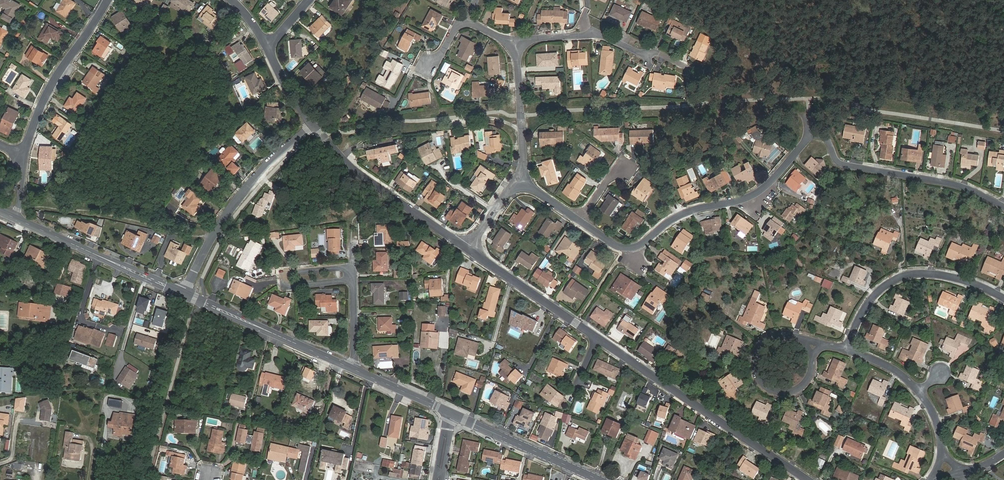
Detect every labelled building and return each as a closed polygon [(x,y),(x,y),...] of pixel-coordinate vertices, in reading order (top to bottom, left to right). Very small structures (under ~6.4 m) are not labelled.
[(20,5),(12,0),(1,0),(0,3),(0,5),(8,9),(3,17),(11,22),(20,5)] [(75,3),(71,0),(65,0),(58,11),(66,16),(75,3)] [(172,1),(189,12),(195,4),(189,0),(173,0),(172,1)] [(332,7),(343,15),(353,0),(341,0),(338,3),(336,1),(332,7)] [(628,19),(632,11),(616,3),(612,12),(628,19)] [(164,4),(160,9),(165,13),(169,7),(164,4)] [(273,21),(280,13),(268,4),(262,12),(273,21)] [(206,19),(204,22),(213,29),(219,21),(211,15),(215,11),(208,6),(200,15),(206,19)] [(498,25),(511,26),(511,19),(512,16),(504,16),(505,11),(496,10),(496,16),(498,16),(498,25)] [(565,22),(565,15),(565,11),(544,10),(544,13),(544,22),(552,23),(553,21),(561,21),(561,22),(565,22)] [(648,24),(650,25),(657,28),(661,20),(654,16),(654,15),(644,10),(639,21),(647,25),(648,24)] [(114,17),(118,24),(120,23),(126,32),(134,27),(123,11),(114,17)] [(440,25),(443,19),(432,13),(425,27),(434,32),(438,24),(440,25)] [(323,16),(310,28),(318,37),(331,25),(323,16)] [(678,34),(677,36),(681,37),(682,36),(685,38),(691,25),(684,22),(681,28),(672,24),(668,31),(675,35),(676,33),(678,34)] [(51,37),(58,41),(63,33),(51,26),(48,31),(45,29),(39,38),(48,43),(51,37)] [(9,32),(3,29),(0,27),(0,46),(1,46),(9,32)] [(412,43),(414,44),(416,40),(421,42),(423,38),(409,31),(400,49),(407,52),(412,43)] [(692,54),(702,58),(705,50),(711,36),(702,32),(692,54)] [(102,37),(99,41),(101,42),(94,51),(105,58),(112,48),(109,46),(111,43),(102,37)] [(465,48),(464,51),(461,57),(469,62),(472,55),(475,56),(476,53),(475,52),(479,45),(465,38),(463,42),(465,43),(463,47),(465,48)] [(293,58),(303,56),(301,40),(291,41),(293,58)] [(235,50),(245,65),(253,60),(243,44),(242,45),(240,42),(232,47),(234,51),(235,50)] [(45,54),(45,53),(32,45),(26,56),(39,64),(39,63),(44,65),(49,57),(45,54)] [(571,66),(576,66),(576,65),(581,64),(582,64),(589,64),(588,53),(581,53),(579,53),(579,51),(570,52),(571,66)] [(603,65),(603,68),(603,74),(612,75),(614,53),(603,52),(602,65),(603,65)] [(550,58),(540,58),(540,67),(560,66),(559,54),(549,55),(550,58)] [(503,76),(501,58),(491,59),(492,77),(503,76)] [(394,64),(390,71),(386,79),(395,84),(405,66),(395,61),(394,64)] [(306,78),(308,76),(316,84),(324,77),(323,76),(326,73),(319,65),(316,68),(310,62),(300,72),(306,78)] [(106,75),(94,67),(84,82),(94,89),(93,91),(96,93),(99,89),(96,87),(101,79),(103,80),(106,75)] [(452,76),(448,84),(459,90),(465,77),(451,70),(449,75),(452,76)] [(632,72),(628,70),(623,80),(638,86),(644,75),(639,73),(638,74),(638,75),(632,72)] [(246,78),(254,94),(266,88),(262,79),(259,81),(255,74),(246,78)] [(655,85),(666,87),(666,84),(675,86),(676,77),(669,76),(669,77),(665,77),(662,76),(662,75),(656,74),(654,82),(655,82),(655,85)] [(27,89),(32,81),(23,75),(14,90),(25,97),(29,90),(27,89)] [(233,86),(242,81),(239,76),(231,82),(233,86)] [(561,78),(538,79),(539,87),(545,86),(545,90),(557,89),(557,95),(562,95),(561,78)] [(476,81),(475,96),(490,97),(490,96),(497,97),(497,91),(491,90),(491,87),(482,86),(482,82),(476,81)] [(384,107),(388,100),(368,89),(363,100),(382,110),(384,107)] [(73,102),(70,100),(66,106),(77,113),(86,98),(78,93),(73,102)] [(416,106),(424,105),(433,103),(431,94),(414,96),(416,106)] [(424,106),(424,105),(416,106),(414,96),(411,97),(413,108),(424,106)] [(392,103),(388,100),(384,107),(389,109),(392,103)] [(267,106),(265,121),(276,122),(276,118),(280,118),(281,108),(280,107),(280,103),(269,102),(269,106),(267,106)] [(10,108),(1,128),(10,132),(20,113),(10,108)] [(53,121),(61,126),(54,136),(61,141),(72,125),(58,115),(53,121)] [(243,143),(256,131),(248,122),(235,134),(233,137),(237,142),(240,139),(243,143)] [(842,138),(851,140),(851,137),(854,138),(853,140),(863,142),(865,129),(844,126),(842,138)] [(609,140),(619,140),(619,130),(598,131),(598,140),(601,142),(609,142),(609,140)] [(883,146),(882,146),(881,153),(891,155),(892,147),(891,147),(893,132),(880,130),(880,134),(882,134),(881,143),(882,144),(884,144),(883,146)] [(644,141),(644,143),(654,143),(654,131),(630,132),(631,144),(641,143),(640,141),(644,141)] [(752,136),(759,133),(756,131),(749,133),(751,139),(754,140),(754,139),(752,138),(752,136)] [(492,133),(486,134),(486,138),(490,138),(491,147),(486,147),(487,155),(491,155),(491,153),(501,153),(500,137),(493,138),(492,133)] [(548,145),(552,145),(565,144),(564,133),(543,134),(543,147),(548,147),(548,145)] [(766,154),(768,140),(763,140),(764,137),(759,133),(752,136),(752,138),(754,139),(754,140),(753,143),(751,143),(750,148),(752,149),(752,152),(757,153),(757,156),(762,156),(762,154),(766,154)] [(453,148),(454,154),(463,153),(463,149),(466,149),(466,150),(471,150),(470,137),(465,138),(465,139),(461,139),(462,140),(459,141),(455,141),(455,139),(451,139),(452,148),(453,148)] [(768,140),(766,154),(766,157),(770,162),(780,151),(768,140)] [(427,159),(425,160),(428,166),(444,158),(440,152),(439,153),(434,144),(429,146),(422,150),(427,159)] [(239,152),(231,145),(219,159),(222,162),(224,160),(228,163),(226,165),(235,173),(240,168),(231,160),(239,152)] [(910,159),(910,160),(920,162),(923,145),(919,145),(918,151),(904,149),(902,158),(910,159)] [(977,152),(985,153),(986,146),(979,145),(977,152)] [(400,154),(399,146),(369,152),(371,161),(383,159),(385,164),(393,162),(392,156),(400,154)] [(590,166),(594,169),(597,164),(595,163),(596,161),(601,154),(591,146),(588,150),(590,151),(588,154),(584,159),(581,157),(578,163),(583,166),(586,163),(590,166)] [(941,166),(943,147),(934,146),(931,166),(936,166),(936,165),(941,166)] [(42,147),(41,169),(42,169),(42,173),(52,173),(52,169),(53,147),(42,147)] [(770,160),(778,151),(774,147),(769,153),(769,155),(767,157),(770,160)] [(962,163),(970,164),(978,165),(979,156),(968,154),(968,150),(962,149),(961,154),(963,154),(962,163)] [(1003,160),(1003,151),(1000,151),(1000,153),(990,152),(988,164),(993,164),(997,165),(997,167),(1003,168),(1003,161),(1003,160)] [(819,164),(814,160),(810,157),(804,165),(818,176),(826,167),(823,161),(821,161),(819,164)] [(558,184),(552,162),(544,164),(545,167),(541,169),(543,177),(547,176),(550,186),(558,184)] [(745,177),(746,178),(747,181),(754,178),(753,176),(756,175),(749,163),(745,164),(747,169),(742,171),(739,165),(731,169),(738,182),(742,180),(741,179),(745,177)] [(487,178),(490,180),(492,181),(495,177),(481,167),(475,177),(478,179),(475,182),(471,189),(480,194),(487,184),(484,182),(487,178)] [(223,177),(213,169),(201,185),(209,191),(216,183),(217,184),(223,177)] [(798,188),(800,186),(805,179),(796,171),(793,174),(794,176),(792,178),(787,185),(796,193),(799,189),(798,188)] [(723,183),(723,184),(727,182),(722,173),(709,180),(707,176),(703,179),(710,192),(718,187),(718,186),(723,183)] [(408,190),(407,191),(411,193),(417,185),(403,174),(396,183),(403,188),(404,187),(408,190)] [(693,187),(691,183),(690,183),(687,175),(678,179),(681,188),(679,189),(683,197),(685,196),(687,200),(699,195),(697,191),(695,192),(694,188),(695,187),(695,186),(693,187)] [(562,197),(570,203),(575,196),(577,197),(583,188),(582,188),(585,184),(576,179),(569,191),(567,190),(562,197)] [(637,192),(635,191),(633,195),(644,202),(648,195),(650,193),(651,194),(654,189),(650,187),(643,182),(639,189),(637,192)] [(431,202),(430,204),(438,209),(445,199),(433,190),(434,189),(430,186),(424,195),(428,198),(427,199),(431,202)] [(190,198),(184,206),(186,208),(187,206),(191,209),(190,211),(194,214),(198,209),(196,207),(202,199),(191,189),(187,194),(190,198)] [(272,203),(275,194),(270,193),(269,196),(265,195),(263,200),(260,201),(258,208),(256,207),(253,216),(260,218),(262,217),(267,202),(272,203)] [(610,217),(620,203),(609,196),(607,200),(608,201),(601,211),(610,217)] [(467,216),(468,217),(473,210),(463,204),(456,215),(451,212),(446,219),(451,222),(452,220),(460,226),(467,216)] [(788,210),(787,209),(786,209),(781,215),(789,221),(794,215),(798,218),(805,210),(797,204),(794,206),(792,205),(790,207),(788,210)] [(519,218),(514,225),(524,232),(536,214),(529,210),(527,213),(523,211),(519,218)] [(633,212),(621,229),(631,236),(639,223),(643,226),(646,221),(633,212)] [(731,224),(745,234),(751,226),(742,219),(742,218),(738,215),(731,224)] [(460,229),(468,217),(467,216),(460,226),(452,220),(451,222),(460,229)] [(710,231),(713,230),(721,229),(719,218),(714,219),(714,220),(712,221),(703,222),(704,227),(705,233),(710,233),(710,231)] [(558,232),(563,225),(559,222),(557,225),(549,220),(540,233),(548,239),(554,230),(558,232)] [(95,236),(100,226),(94,222),(88,224),(84,222),(83,223),(79,221),(76,226),(95,236)] [(771,241),(773,238),(780,227),(771,221),(767,226),(769,228),(765,232),(763,236),(771,241)] [(392,246),(392,228),(379,228),(379,236),(384,236),(384,246),(392,246)] [(503,250),(512,237),(503,231),(494,244),(496,246),(494,249),(503,254),(505,251),(503,250)] [(680,239),(674,248),(682,254),(694,237),(684,231),(679,238),(680,239)] [(897,241),(901,233),(897,231),(895,234),(891,232),(889,236),(881,233),(876,244),(885,248),(884,251),(887,253),(893,239),(897,241)] [(141,250),(147,235),(140,232),(138,236),(131,232),(127,241),(137,246),(136,248),(141,250)] [(340,240),(341,240),(341,233),(329,233),(329,243),(331,243),(331,257),(339,256),(339,253),(341,253),(341,243),(339,243),(340,240)] [(18,244),(1,235),(0,238),(0,246),(8,250),(6,254),(11,257),(18,244)] [(158,244),(161,238),(155,235),(152,241),(158,244)] [(927,257),(930,259),(936,245),(940,247),(943,239),(938,237),(937,240),(933,238),(931,243),(923,239),(918,250),(928,255),(927,257)] [(293,248),(295,248),(303,247),(303,238),(284,239),(285,243),(286,243),(287,247),(285,248),(285,252),(293,252),(293,248)] [(436,247),(423,238),(417,247),(425,253),(424,256),(432,262),(438,254),(442,256),(446,250),(438,244),(436,247)] [(249,243),(237,265),(245,269),(247,265),(243,262),(245,259),(250,261),(252,262),(262,245),(253,240),(251,244),(249,243)] [(565,247),(562,245),(557,252),(561,255),(563,252),(572,258),(570,261),(573,263),(582,249),(569,241),(565,247)] [(186,244),(182,252),(178,250),(180,246),(172,242),(170,246),(174,248),(170,255),(179,259),(178,262),(182,263),(187,253),(189,254),(192,247),(186,244)] [(967,250),(960,247),(955,258),(964,262),(963,265),(966,267),(972,253),(975,255),(979,246),(975,245),(973,249),(969,247),(967,250)] [(47,270),(53,256),(32,246),(25,259),(30,262),(32,259),(43,264),(42,267),(47,270)] [(530,267),(529,268),(533,271),(538,263),(524,253),(517,263),(521,266),(523,264),(523,263),(530,267)] [(598,257),(592,253),(586,261),(592,265),(591,267),(597,271),(601,273),(600,274),(602,275),(604,272),(602,271),(606,265),(600,261),(599,262),(596,260),(597,259),(598,257)] [(664,268),(662,266),(660,265),(656,271),(665,276),(669,271),(673,274),(679,266),(662,254),(659,258),(665,262),(667,263),(664,268)] [(385,272),(385,274),(388,274),(388,256),(378,256),(379,264),(379,267),(375,267),(375,274),(380,274),(380,272),(385,272)] [(245,269),(248,270),(252,262),(250,261),(245,259),(243,262),(247,265),(245,269)] [(998,277),(997,279),(1001,281),(1003,274),(1003,263),(1003,265),(989,259),(982,273),(988,275),(989,273),(998,277)] [(73,260),(69,269),(74,272),(71,282),(81,284),(86,266),(73,260)] [(686,260),(681,267),(687,271),(692,264),(686,260)] [(868,272),(857,267),(852,279),(845,276),(843,280),(850,284),(852,280),(865,286),(867,282),(864,281),(868,272)] [(473,278),(473,277),(469,275),(470,272),(462,268),(457,281),(473,287),(473,288),(477,289),(481,280),(475,277),(474,279),(473,278)] [(225,273),(219,270),(217,276),(223,279),(225,273)] [(669,271),(665,276),(669,279),(673,274),(669,271)] [(61,283),(63,274),(55,272),(53,280),(61,283)] [(553,278),(549,275),(546,273),(539,281),(550,289),(551,287),(554,284),(557,286),(559,282),(553,278)] [(624,276),(622,278),(635,287),(637,285),(624,276)] [(635,287),(622,278),(614,291),(617,293),(619,291),(632,300),(640,288),(637,285),(635,287)] [(825,279),(822,287),(829,290),(833,282),(825,279)] [(239,292),(238,294),(248,299),(253,288),(236,280),(232,288),(239,292)] [(431,296),(441,296),(440,289),(442,289),(441,280),(426,281),(427,288),(430,288),(431,296)] [(577,295),(580,297),(584,300),(590,292),(574,281),(570,287),(573,289),(570,294),(575,298),(576,297),(577,295)] [(67,296),(70,287),(57,284),(55,293),(61,295),(61,294),(67,296)] [(385,305),(385,286),(373,286),(373,295),(375,295),(375,305),(385,305)] [(573,289),(570,287),(565,294),(574,300),(575,298),(570,294),(573,289)] [(489,314),(494,315),(500,291),(491,288),(487,304),(485,312),(482,312),(480,319),(487,321),(489,316),(489,314)] [(656,297),(654,295),(644,308),(654,315),(662,304),(665,306),(671,298),(660,290),(656,297)] [(760,292),(755,290),(743,317),(739,315),(737,321),(746,325),(747,322),(764,330),(766,324),(760,321),(766,306),(756,302),(760,292)] [(701,300),(708,302),(710,296),(704,293),(701,300)] [(958,312),(964,299),(961,297),(959,300),(946,294),(941,305),(957,313),(954,320),(959,322),(962,314),(958,312)] [(287,307),(289,307),(291,301),(286,299),(285,302),(273,296),(269,305),(277,309),(280,310),(279,313),(286,316),(287,311),(285,311),(287,307)] [(333,297),(322,296),(321,307),(327,308),(327,313),(338,313),(338,303),(333,302),(333,297)] [(142,297),(137,312),(145,314),(146,311),(148,311),(151,300),(142,297)] [(904,315),(910,302),(898,297),(894,307),(892,306),(890,310),(903,315),(902,319),(909,322),(911,318),(904,315)] [(796,305),(788,302),(782,314),(792,318),(790,322),(795,324),(802,310),(809,313),(813,305),(809,303),(809,301),(804,299),(802,303),(797,301),(796,305)] [(118,307),(119,305),(104,301),(103,302),(95,300),(93,306),(98,307),(96,311),(105,314),(106,312),(116,314),(118,307)] [(47,316),(48,307),(35,305),(35,307),(31,306),(31,305),(25,304),(24,309),(23,309),(22,316),(37,318),(37,320),(50,321),(51,316),(47,316)] [(992,331),(994,327),(990,325),(995,312),(992,310),(991,313),(982,309),(982,307),(977,305),(970,320),(976,323),(977,320),(985,324),(989,325),(987,330),(986,332),(991,334),(992,331)] [(839,322),(843,313),(832,308),(828,316),(824,314),(822,319),(819,318),(817,322),(824,325),(826,321),(840,327),(841,324),(839,322)] [(159,309),(154,325),(164,328),(169,312),(159,309)] [(601,321),(607,326),(614,315),(608,310),(605,313),(604,315),(598,311),(592,318),(599,323),(601,321)] [(525,317),(525,316),(514,311),(511,323),(520,327),(521,324),(531,329),(538,332),(543,323),(530,317),(529,319),(525,317)] [(635,340),(641,332),(631,324),(634,320),(628,316),(625,321),(626,322),(620,330),(635,340)] [(393,319),(380,319),(380,332),(393,332),(393,334),(397,334),(397,327),(393,327),(393,319)] [(320,333),(320,336),(327,337),(327,332),(325,332),(325,327),(327,327),(327,323),(309,322),(309,332),(317,332),(320,333)] [(520,327),(511,323),(510,326),(523,333),(524,330),(530,333),(531,329),(521,324),(520,327)] [(881,338),(885,330),(874,325),(870,334),(867,333),(865,337),(878,343),(877,346),(885,350),(889,341),(881,338)] [(435,347),(441,347),(441,335),(437,334),(438,326),(426,326),(425,346),(430,347),(430,345),(436,346),(435,347)] [(89,329),(81,327),(77,340),(91,345),(91,344),(102,348),(107,334),(96,330),(96,331),(89,329)] [(569,351),(576,342),(567,336),(568,334),(564,331),(563,332),(559,329),(553,338),(557,341),(558,340),(566,346),(564,348),(569,351)] [(459,332),(451,330),(451,337),(457,338),(459,332)] [(139,344),(154,349),(157,340),(138,334),(136,341),(139,342),(139,344)] [(739,352),(743,342),(731,337),(728,346),(723,344),(721,349),(718,347),(716,351),(724,354),(726,351),(740,356),(741,353),(739,352)] [(966,347),(969,339),(965,337),(962,344),(950,339),(945,351),(954,354),(953,357),(957,359),(963,345),(966,347)] [(467,352),(480,356),(483,346),(460,340),(456,355),(465,358),(467,352)] [(921,359),(927,345),(914,340),(912,344),(914,346),(911,352),(905,350),(903,355),(902,354),(900,359),(907,362),(909,358),(922,364),(924,361),(923,360),(921,359)] [(656,363),(662,355),(645,343),(639,352),(656,363)] [(375,359),(380,359),(394,358),(394,359),(398,358),(397,346),(380,348),(380,347),(374,348),(375,359)] [(243,348),(243,349),(239,364),(239,366),(240,367),(241,369),(243,369),(245,369),(246,369),(246,368),(247,367),(248,365),(254,366),(256,358),(250,356),(250,355),(248,354),(249,350),(245,349),(243,348)] [(96,359),(76,351),(73,360),(80,363),(79,365),(80,366),(82,366),(83,366),(84,366),(85,365),(97,370),(100,360),(98,359),(98,358),(96,358),(96,359)] [(561,377),(563,371),(565,367),(567,368),(569,364),(554,358),(548,372),(561,377)] [(515,372),(513,371),(508,366),(510,364),(506,361),(500,367),(504,370),(501,374),(508,381),(510,378),(516,384),(523,376),(517,371),(515,372)] [(615,380),(619,371),(607,366),(607,367),(604,366),(605,364),(598,361),(594,371),(615,380)] [(841,383),(849,366),(838,361),(831,376),(829,374),(827,378),(840,384),(839,387),(846,390),(848,386),(841,383)] [(1,367),(1,377),(0,377),(0,392),(5,392),(9,392),(10,368),(1,367)] [(17,368),(10,368),(9,392),(11,392),(12,374),(17,375),(17,368)] [(128,388),(137,374),(127,368),(119,381),(128,388)] [(976,380),(979,373),(968,368),(964,377),(961,376),(959,379),(973,385),(971,389),(979,393),(981,388),(979,388),(981,383),(976,380)] [(264,392),(269,393),(271,385),(285,388),(287,378),(264,373),(262,383),(266,384),(264,392)] [(470,395),(476,381),(457,374),(454,382),(463,386),(461,391),(470,395)] [(721,382),(726,390),(728,394),(726,396),(728,400),(732,397),(734,400),(736,401),(739,399),(740,396),(739,394),(737,395),(734,391),(745,384),(743,380),(740,382),(735,374),(721,382)] [(874,380),(868,391),(880,397),(877,404),(882,406),(885,399),(882,397),(888,383),(884,382),(883,385),(874,380)] [(548,385),(547,386),(559,396),(560,395),(548,385)] [(559,396),(547,386),(541,394),(557,407),(558,405),(561,408),(563,406),(560,403),(563,398),(564,397),(560,395),(559,396)] [(648,389),(645,387),(638,404),(647,408),(652,396),(648,394),(647,396),(646,395),(646,394),(648,389)] [(820,395),(829,398),(831,393),(822,390),(820,395)] [(596,394),(593,400),(594,401),(593,402),(592,401),(588,410),(598,414),(601,406),(603,407),(608,395),(599,391),(597,394),(596,394)] [(491,403),(504,410),(508,402),(510,398),(497,392),(491,403)] [(245,407),(248,397),(232,393),(230,403),(245,407)] [(311,413),(316,401),(299,393),(294,405),(311,413)] [(830,399),(829,398),(820,395),(819,394),(815,404),(812,402),(810,406),(824,412),(822,416),(830,419),(832,415),(829,413),(831,409),(827,407),(830,399)] [(26,397),(15,398),(14,410),(24,411),(26,397)] [(957,397),(946,401),(950,410),(947,412),(948,415),(962,410),(963,414),(971,410),(970,406),(962,409),(957,397)] [(123,401),(110,399),(109,406),(122,408),(123,401)] [(524,402),(518,399),(515,406),(521,409),(524,402)] [(49,400),(40,404),(43,411),(41,421),(51,422),(53,409),(49,400)] [(763,407),(756,401),(748,410),(754,416),(751,419),(755,422),(753,425),(756,428),(762,422),(759,419),(768,408),(765,405),(763,407)] [(909,410),(900,405),(901,404),(895,402),(889,416),(895,418),(895,417),(903,421),(902,425),(906,426),(905,429),(909,431),(912,424),(908,422),(914,409),(911,407),(909,410)] [(658,417),(667,419),(671,404),(667,403),(666,407),(661,406),(658,417)] [(838,405),(835,411),(842,414),(845,408),(838,405)] [(331,417),(343,422),(347,414),(344,412),(344,411),(336,407),(331,417)] [(529,428),(535,414),(525,410),(521,419),(518,417),(514,424),(518,426),(519,424),(529,428)] [(801,418),(803,414),(799,413),(798,415),(789,411),(784,423),(792,426),(790,430),(795,432),(793,436),(797,437),(798,437),(801,429),(805,420),(801,418)] [(1001,419),(994,416),(992,420),(1000,423),(1001,420),(1003,421),(1003,411),(1001,419)] [(350,425),(354,415),(347,412),(347,414),(343,422),(350,425)] [(547,413),(542,425),(543,425),(553,430),(555,425),(554,425),(557,418),(547,413)] [(569,423),(571,415),(568,415),(563,413),(562,421),(569,423)] [(10,415),(0,414),(0,435),(2,435),(4,422),(9,422),(10,415)] [(132,436),(134,425),(125,424),(126,415),(121,415),(121,421),(116,420),(115,423),(110,422),(109,429),(116,430),(115,435),(124,436),(124,435),(132,436)] [(685,440),(686,437),(691,426),(680,421),(681,419),(682,418),(677,415),(670,430),(677,433),(676,436),(677,437),(683,440),(685,440)] [(398,438),(402,418),(393,416),(389,436),(398,438)] [(176,419),(176,429),(187,430),(187,431),(192,431),(192,425),(197,425),(197,419),(193,418),(193,420),(176,419)] [(415,432),(412,431),(411,436),(428,440),(429,435),(427,434),(430,421),(417,419),(416,427),(415,432)] [(612,435),(617,438),(623,425),(609,419),(604,430),(612,434),(612,435)] [(691,426),(686,437),(690,439),(696,426),(681,419),(680,421),(691,426)] [(553,430),(543,425),(540,432),(542,433),(540,438),(548,441),(551,434),(552,435),(554,430),(553,430)] [(221,449),(220,451),(224,452),(226,443),(222,442),(224,430),(219,429),(219,428),(216,427),(216,428),(215,428),(212,439),(211,446),(221,449)] [(242,434),(240,434),(239,439),(255,443),(254,448),(262,450),(266,433),(258,431),(257,435),(249,433),(250,429),(242,427),(241,431),(242,432),(242,434)] [(586,440),(589,433),(580,429),(579,431),(570,427),(566,436),(576,440),(577,437),(586,440)] [(645,442),(650,444),(654,445),(659,434),(651,430),(645,442)] [(699,442),(702,443),(710,447),(715,435),(711,433),(710,434),(707,433),(700,430),(694,442),(699,444),(699,442)] [(83,450),(84,442),(73,440),(74,434),(67,433),(65,447),(67,448),(66,453),(70,453),(69,459),(80,461),(82,450),(83,450)] [(970,454),(974,455),(979,441),(983,442),(985,434),(981,433),(980,436),(975,435),(974,439),(965,436),(961,447),(971,451),(970,454)] [(840,448),(844,436),(838,434),(834,445),(840,448)] [(638,438),(629,435),(622,450),(627,452),(632,454),(631,457),(636,459),(641,447),(637,445),(636,445),(638,438)] [(220,452),(220,451),(221,449),(211,446),(212,439),(210,438),(208,449),(220,452)] [(480,451),(482,442),(475,440),(475,442),(472,441),(473,440),(465,438),(461,459),(463,460),(462,462),(460,462),(459,471),(469,473),(472,461),(470,461),(472,449),(480,451)] [(852,440),(847,451),(854,454),(854,455),(861,458),(866,447),(852,440)] [(305,472),(311,447),(300,444),(299,450),(304,452),(300,471),(305,472)] [(280,459),(286,460),(287,453),(289,453),(288,456),(297,458),(299,452),(296,451),(297,450),(277,445),(274,457),(280,459)] [(412,463),(423,465),(425,451),(420,450),(421,446),(415,445),(413,458),(412,463)] [(894,468),(902,472),(903,468),(917,474),(918,470),(915,469),(920,459),(922,460),(925,453),(911,447),(908,454),(909,454),(905,463),(901,461),(899,465),(896,464),(894,468)] [(673,468),(679,455),(665,448),(659,462),(673,468)] [(503,459),(504,454),(500,454),(500,452),(495,451),(495,452),(493,452),(493,451),(485,449),(483,459),(502,463),(503,459)] [(324,450),(320,468),(325,470),(327,462),(337,464),(335,472),(341,473),(342,469),(346,469),(349,458),(344,457),(345,454),(337,452),(332,451),(324,450)] [(177,457),(178,454),(167,451),(166,455),(173,456),(171,467),(175,468),(173,473),(184,475),(186,468),(183,468),(183,465),(185,459),(177,457)] [(747,457),(743,455),(738,464),(741,467),(740,469),(754,478),(760,469),(746,459),(747,457)] [(502,463),(501,468),(520,472),(522,461),(514,460),(514,461),(512,461),(512,459),(507,458),(507,460),(503,459),(502,463)] [(384,460),(383,467),(394,469),(395,462),(384,460)] [(412,468),(411,469),(422,471),(423,465),(412,463),(409,463),(405,462),(405,467),(412,468)] [(697,472),(686,467),(680,479),(691,479),(692,479),(693,479),(697,472)] [(835,478),(840,479),(858,479),(860,476),(840,467),(835,478)] [(390,476),(402,478),(404,470),(395,469),(395,473),(390,473),(390,476)] [(422,471),(411,469),(410,478),(420,479),(421,476),(422,471)] [(235,479),(245,479),(247,472),(235,470),(234,473),(236,474),(235,479)] [(640,470),(637,479),(639,479),(647,479),(650,474),(640,470)]
